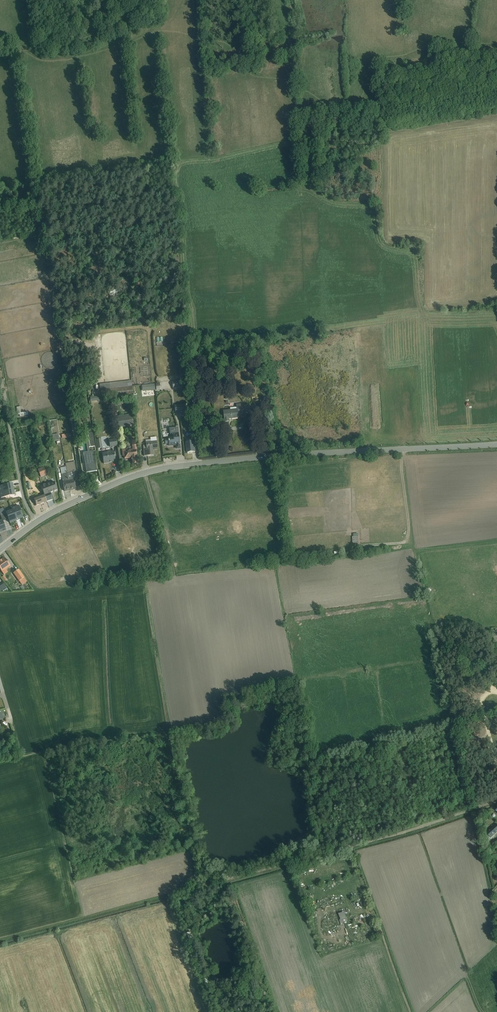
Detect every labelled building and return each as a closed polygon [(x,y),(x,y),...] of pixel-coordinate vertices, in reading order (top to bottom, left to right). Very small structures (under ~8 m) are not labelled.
[(184,347),(181,344),(176,348),(180,353),(184,349),(183,348),(184,347)] [(173,389),(184,388),(183,380),(175,381),(175,382),(172,382),(173,389)] [(130,381),(100,385),(101,398),(115,396),(115,399),(119,399),(119,396),(133,394),(131,381),(130,381)] [(256,405),(256,415),(264,415),(264,411),(265,411),(264,402),(263,402),(263,403),(261,403),(261,405),(256,405)] [(244,404),(236,405),(237,408),(230,409),(231,410),(224,411),(225,423),(230,422),(229,420),(232,420),(233,421),(238,420),(238,419),(239,419),(239,415),(245,414),(244,404)] [(175,413),(185,412),(184,405),(174,406),(175,413)] [(20,407),(16,408),(17,414),(19,414),(20,417),(26,416),(26,412),(21,413),(20,407)] [(118,428),(133,426),(132,416),(116,418),(118,428)] [(58,432),(57,419),(48,420),(49,424),(51,424),(52,433),(58,432)] [(178,432),(172,433),(173,436),(170,437),(170,439),(164,439),(165,445),(168,445),(168,446),(176,445),(176,449),(180,448),(178,432)] [(86,443),(88,452),(83,453),(86,473),(97,471),(93,451),(89,452),(86,433),(79,434),(80,439),(81,439),(82,443),(86,443)] [(152,450),(157,449),(156,437),(150,438),(150,440),(145,441),(146,450),(143,450),(144,456),(153,456),(152,450)] [(117,447),(116,439),(109,440),(109,438),(108,438),(110,448),(117,447)] [(194,442),(186,442),(188,453),(195,452),(194,442)] [(127,449),(122,450),(122,457),(124,456),(124,460),(131,459),(132,464),(138,464),(136,451),(137,450),(136,445),(132,446),(132,449),(127,450),(127,449)] [(107,452),(102,453),(103,464),(108,463),(115,461),(114,451),(111,451),(110,451),(107,452)] [(73,472),(76,471),(74,462),(65,464),(66,467),(70,490),(72,489),(72,490),(75,490),(75,489),(76,489),(73,472)] [(68,490),(70,490),(66,467),(60,468),(61,475),(64,491),(65,491),(65,492),(68,491),(68,490)] [(38,470),(41,477),(47,475),(44,468),(38,470)] [(54,482),(47,485),(50,493),(57,490),(54,482)] [(0,487),(0,493),(13,490),(12,484),(0,487)] [(52,500),(50,493),(47,485),(46,484),(42,486),(44,490),(42,491),(44,495),(46,502),(52,500)] [(13,490),(0,493),(0,497),(0,499),(15,496),(13,490)] [(36,506),(46,502),(44,495),(39,497),(38,495),(32,498),(32,500),(34,499),(36,506)] [(12,511),(16,521),(19,520),(19,519),(23,518),(19,506),(12,509),(11,509),(12,511)] [(16,521),(12,511),(6,513),(6,514),(3,515),(6,523),(9,522),(10,523),(14,521),(16,521)] [(5,570),(10,567),(4,558),(0,561),(0,570),(3,575),(7,572),(5,570)] [(22,585),(27,582),(24,578),(19,570),(13,573),(19,582),(19,581),(22,585)] [(496,823),(486,833),(490,838),(496,832),(496,824),(496,823)]
